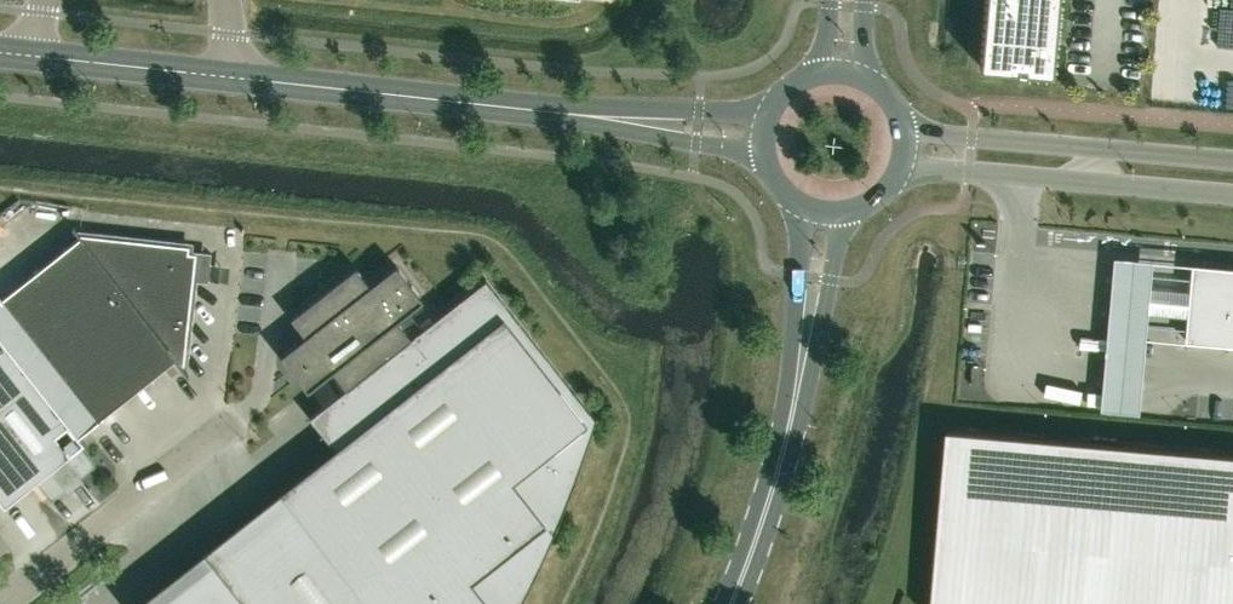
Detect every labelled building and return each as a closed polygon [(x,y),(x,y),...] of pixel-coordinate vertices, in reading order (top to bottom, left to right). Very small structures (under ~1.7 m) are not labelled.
[(1053,74),(1059,0),(988,0),(982,68),(1018,71),(1018,66),(1028,67),(1027,72),(1053,74)] [(1172,84),(1232,90),(1232,0),(1180,0),(1172,84)] [(200,278),(203,254),(189,253),(189,246),(80,234),(74,225),(72,227),(80,237),(2,299),(98,420),(176,358),(183,367),(185,366),(184,365),(194,277),(200,278)] [(1186,340),(1193,263),(1114,255),(1100,408),(1140,412),(1145,336),(1186,340)] [(1193,263),(1186,340),(1232,344),(1232,267),(1193,263)] [(234,589),(215,603),(519,603),(553,533),(594,418),(485,279),(410,337),(397,320),(423,300),(395,266),(371,285),(357,267),(293,317),(307,335),(282,355),(309,389),(334,369),(348,387),(311,415),(336,447),(280,490),(310,529),(234,589)] [(77,476),(91,464),(78,448),(85,442),(0,335),(0,499),(5,505),(39,479),(52,496),(66,484),(68,487),(79,478),(77,476)] [(952,429),(937,603),(1232,603),(1232,454),(952,429)]
